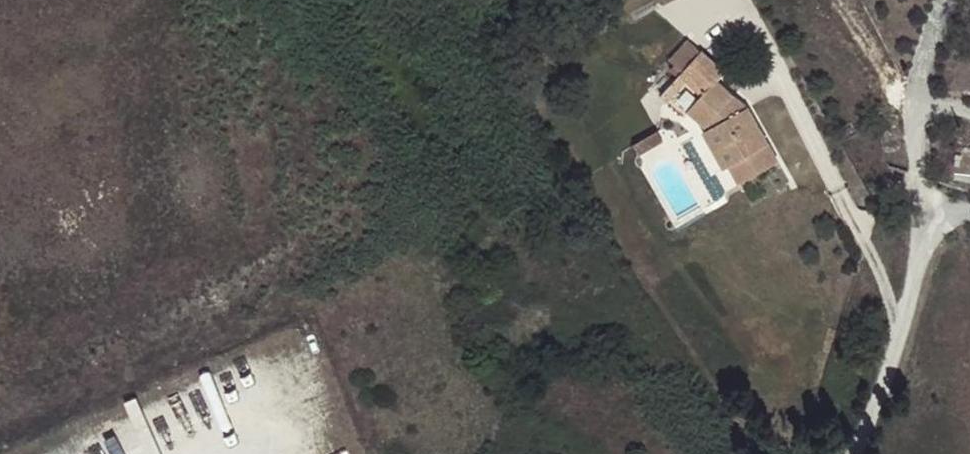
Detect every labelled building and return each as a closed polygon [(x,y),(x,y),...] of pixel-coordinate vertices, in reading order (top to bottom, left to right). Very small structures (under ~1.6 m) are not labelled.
[(735,190),(773,170),(744,115),(731,123),(721,114),(731,104),(714,88),(723,79),(701,59),(680,81),(701,101),(686,117),(703,132),(705,137),(701,139),(721,176),(726,174),(735,190)] [(744,115),(731,104),(721,114),(731,123),(744,115)] [(721,176),(701,139),(695,142),(716,180),(721,176)]
